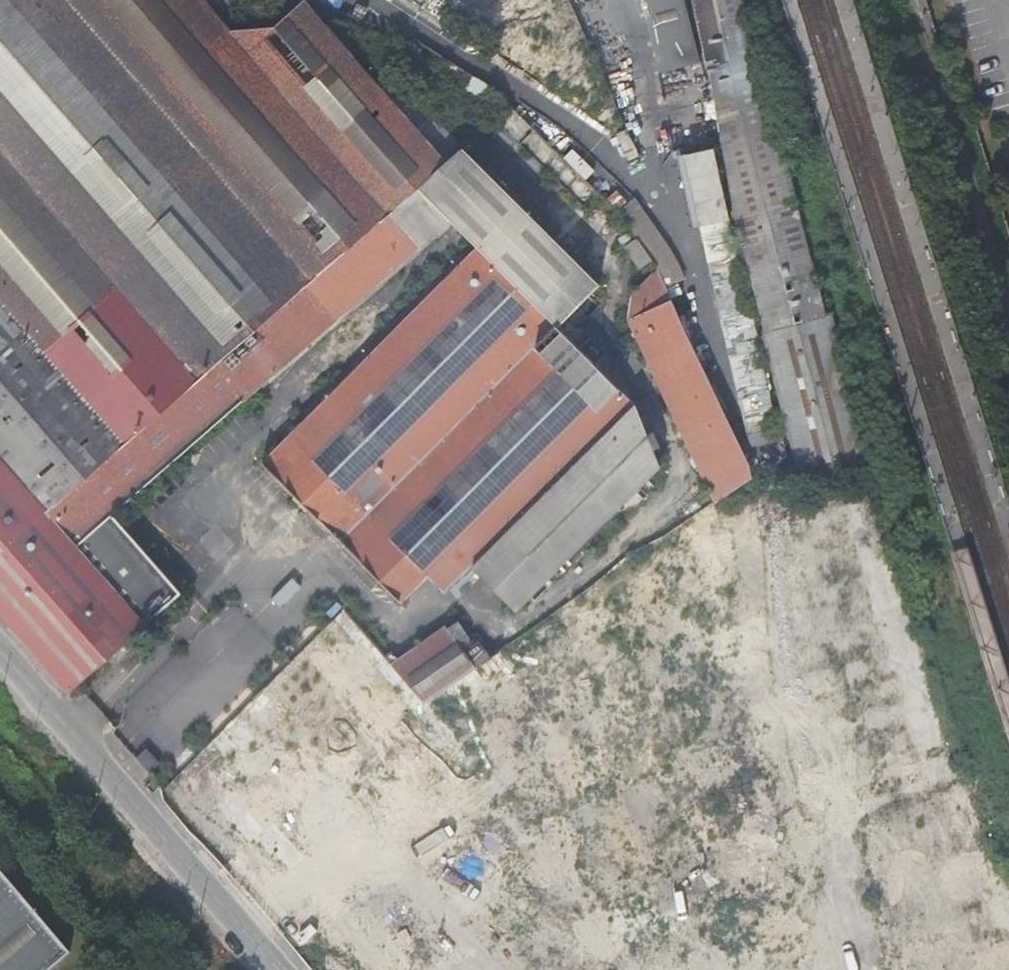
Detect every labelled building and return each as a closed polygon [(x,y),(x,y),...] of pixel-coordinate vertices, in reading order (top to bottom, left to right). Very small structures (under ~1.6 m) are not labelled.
[(656,73),(698,63),(683,0),(638,0),(656,73)] [(786,474),(844,463),(837,426),(838,426),(753,0),(686,0),(715,146),(673,154),(688,230),(699,227),(708,271),(722,268),(718,248),(719,248),(714,224),(736,220),(786,474)] [(638,197),(619,206),(661,287),(679,278),(638,197)] [(614,293),(706,501),(747,483),(655,275),(614,293)] [(1001,532),(1008,559),(1008,529),(1001,532)] [(967,542),(953,546),(950,547),(1008,735),(1008,676),(967,542)] [(69,953),(0,872),(0,969),(49,969),(69,953)]
